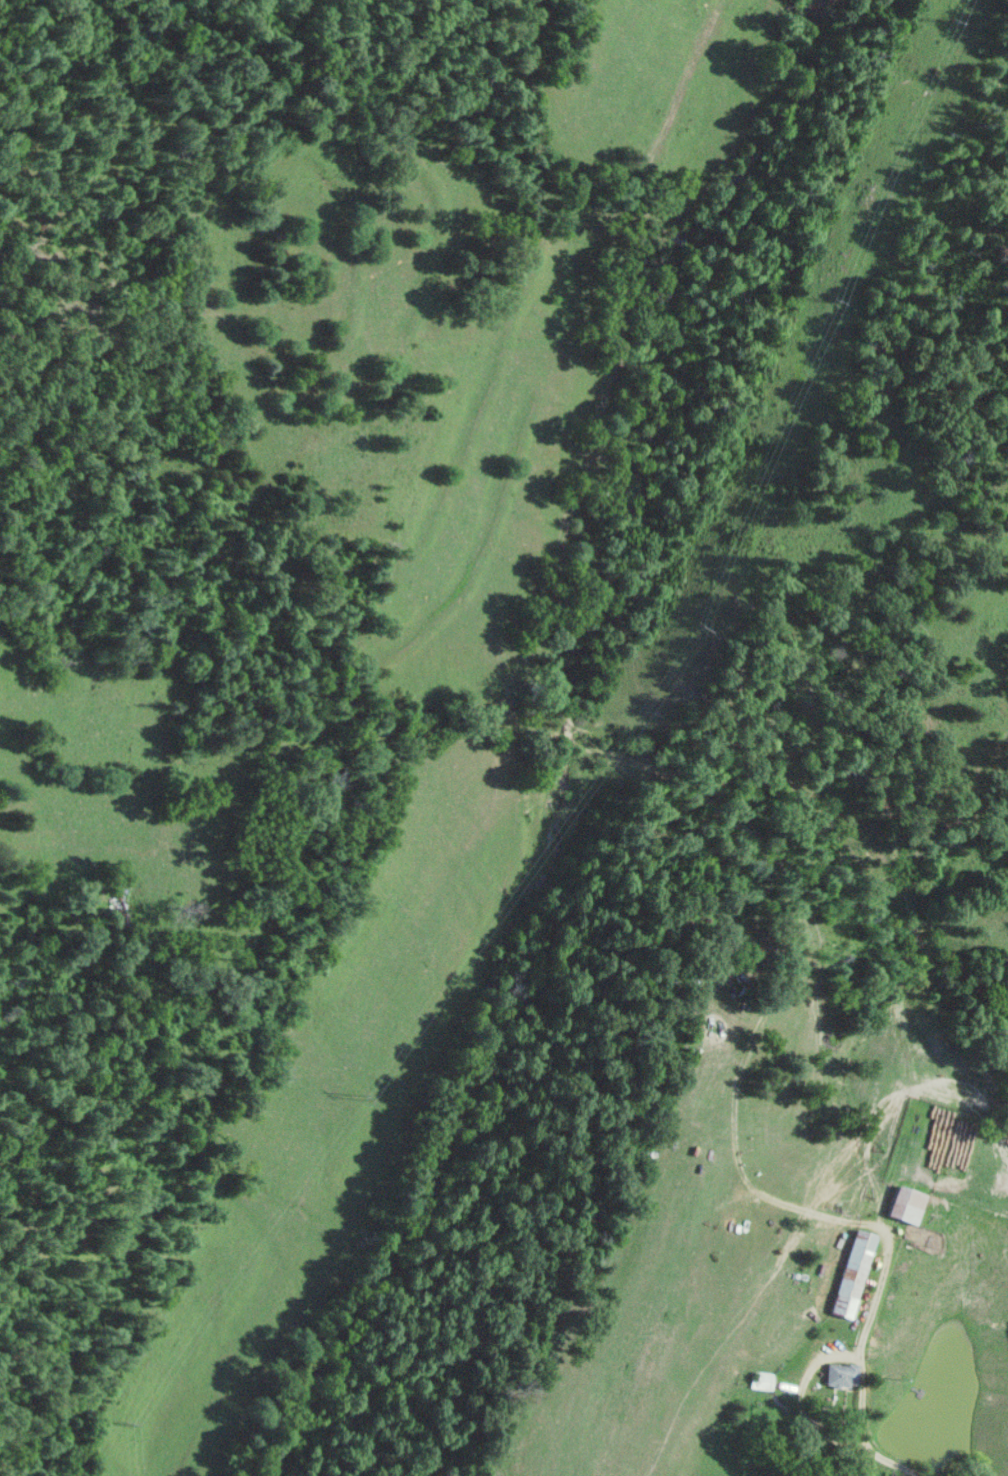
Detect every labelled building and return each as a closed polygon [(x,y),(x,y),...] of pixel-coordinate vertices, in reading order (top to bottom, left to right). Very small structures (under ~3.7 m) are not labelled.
[(927,1194),(898,1184),(887,1214),(916,1225),(927,1194)] [(851,1320),(876,1234),(855,1228),(830,1314),(851,1320)] [(827,1388),(857,1383),(853,1363),(824,1367),(827,1388)] [(770,1389),(770,1372),(750,1372),(750,1389),(770,1389)]
